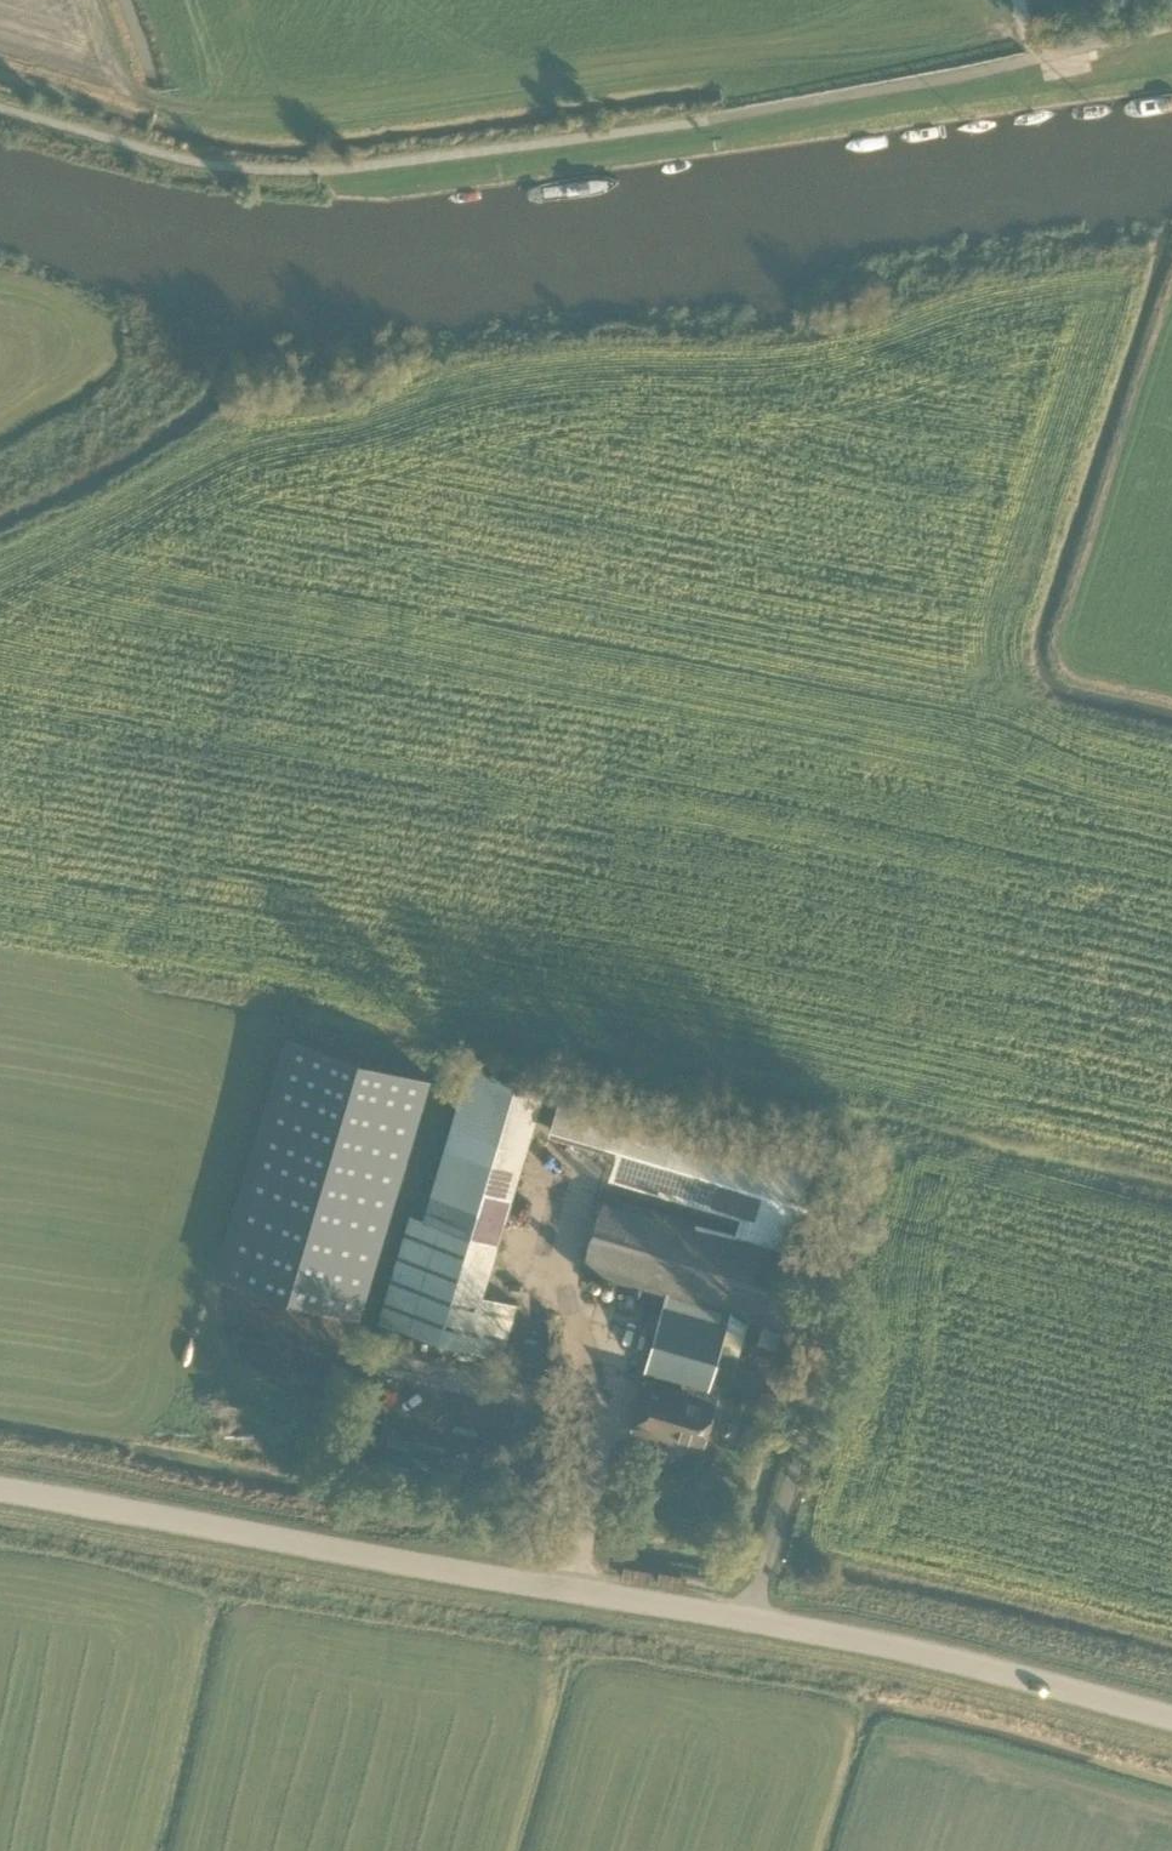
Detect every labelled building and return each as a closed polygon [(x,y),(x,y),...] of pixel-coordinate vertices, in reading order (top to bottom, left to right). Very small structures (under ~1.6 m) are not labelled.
[(500,1169),(508,1143),(527,1149),(537,1117),(553,1122),(551,1128),(599,1143),(612,1100),(547,1080),(545,1087),(470,1065),(445,1152),(500,1169)] [(682,1390),(645,1379),(631,1430),(672,1442),(673,1437),(704,1446),(718,1398),(703,1393),(704,1388),(709,1389),(712,1380),(730,1385),(739,1356),(720,1350),(728,1325),(727,1325),(731,1312),(765,1322),(757,1349),(773,1354),(781,1327),(784,1327),(805,1254),(605,1194),(583,1267),(721,1309),(717,1322),(665,1306),(647,1370),(685,1381),(682,1390)] [(773,1357),(783,1361),(787,1351),(777,1347),(773,1357)]
